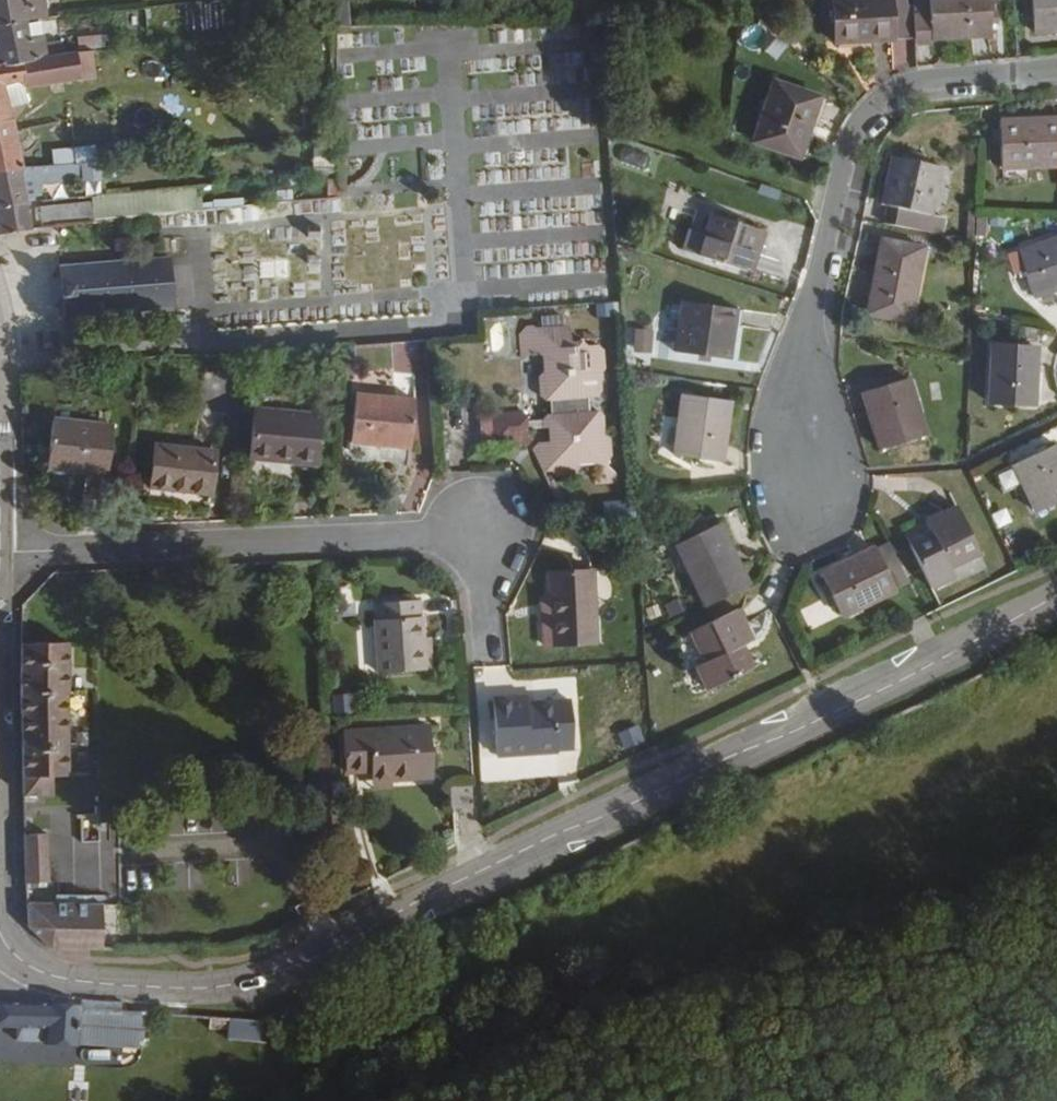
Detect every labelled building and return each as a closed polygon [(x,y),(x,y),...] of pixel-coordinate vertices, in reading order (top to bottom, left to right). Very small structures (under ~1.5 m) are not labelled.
[(23,0),(0,0),(0,24),(28,20),(23,0)] [(28,20),(44,18),(60,15),(57,4),(42,6),(40,0),(23,0),(28,20)] [(331,28),(349,27),(349,0),(329,0),(331,28)] [(908,33),(905,3),(880,4),(880,0),(824,0),(827,37),(908,33)] [(909,38),(924,37),(923,31),(982,27),(981,0),(907,0),(905,0),(905,3),(908,33),(909,38)] [(1027,26),(1056,24),(1056,0),(1025,0),(1027,26)] [(44,18),(28,20),(33,40),(49,38),(44,18)] [(28,20),(0,24),(0,65),(39,59),(33,40),(28,20)] [(49,38),(33,40),(39,59),(65,55),(62,35),(49,38)] [(0,65),(0,128),(12,126),(5,106),(24,104),(22,89),(86,79),(80,53),(65,55),(39,59),(0,65)] [(793,119),(798,121),(809,92),(762,76),(742,135),(784,148),(793,119)] [(993,113),(997,160),(1052,156),(1054,173),(1056,172),(1056,109),(993,113)] [(789,151),(798,121),(793,119),(784,148),(789,151)] [(0,128),(0,164),(17,162),(21,161),(19,151),(12,126),(0,128)] [(882,200),(879,216),(934,227),(937,211),(924,209),(935,159),(887,149),(876,199),(882,200)] [(56,157),(55,157),(21,161),(17,162),(0,164),(0,198),(24,195),(32,194),(35,193),(39,193),(36,171),(52,168),(57,168),(56,157)] [(55,191),(52,168),(36,171),(39,193),(55,191)] [(157,205),(182,202),(178,178),(95,189),(97,212),(157,205)] [(32,194),(24,195),(28,220),(37,219),(36,202),(35,193),(32,194)] [(0,198),(0,223),(28,220),(24,195),(0,198)] [(90,196),(36,202),(37,219),(53,217),(92,213),(90,196)] [(746,236),(751,237),(756,224),(704,205),(689,246),(735,262),(746,236)] [(92,229),(92,213),(53,217),(54,233),(92,229)] [(1010,242),(1018,265),(1025,285),(1056,275),(1056,227),(1010,242)] [(918,243),(875,234),(860,307),(898,315),(905,278),(910,278),(918,243)] [(741,265),(751,237),(746,236),(735,262),(741,265)] [(1005,270),(1018,265),(1010,242),(998,246),(1005,270)] [(170,248),(160,248),(56,258),(57,267),(59,295),(60,306),(164,297),(173,296),(170,248)] [(59,295),(57,267),(46,268),(48,296),(59,295)] [(729,300),(674,292),(666,343),(721,352),(729,300)] [(562,334),(561,328),(561,319),(556,313),(524,317),(522,312),(516,312),(507,323),(510,346),(516,345),(519,339),(521,338),(523,337),(532,342),(533,359),(526,363),(526,381),(535,387),(541,387),(541,401),(537,401),(534,401),(533,405),(520,407),(520,401),(515,398),(469,402),(472,432),(487,430),(503,429),(510,434),(521,430),(521,424),(540,422),(546,421),(547,434),(540,435),(532,435),(522,442),(533,465),(544,463),(549,469),(566,468),(566,462),(571,457),(571,449),(586,447),(586,456),(593,462),(588,469),(588,475),(607,474),(613,467),(613,463),(599,456),(599,452),(606,443),(605,427),(599,425),(598,407),(597,403),(595,402),(591,400),(580,401),(579,387),(592,387),(596,380),(594,361),(599,354),(598,337),(591,332),(579,333),(562,334)] [(651,355),(653,329),(635,328),(633,353),(651,355)] [(1030,340),(987,338),(984,395),(1029,396),(1030,340)] [(423,342),(392,343),(393,376),(413,375),(414,399),(425,399),(423,342)] [(919,430),(902,373),(857,387),(874,443),(919,430)] [(407,393),(346,386),(341,434),(402,441),(407,393)] [(723,394),(676,386),(667,444),(714,452),(723,394)] [(308,459),(315,410),(248,402),(242,450),(308,459)] [(104,464),(112,413),(46,405),(40,451),(77,455),(76,461),(104,464)] [(211,443),(152,435),(146,478),(204,486),(211,443)] [(1048,441),(1006,461),(1029,508),(1056,495),(1056,459),(1048,441)] [(571,457),(586,456),(586,447),(571,449),(571,457)] [(977,548),(954,502),(923,517),(928,529),(908,539),(929,583),(953,571),(949,563),(977,548)] [(671,538),(703,597),(742,577),(711,517),(671,538)] [(894,584),(873,542),(821,568),(841,609),(894,584)] [(547,602),(538,602),(540,636),(591,633),(587,559),(545,562),(546,585),(547,602)] [(537,585),(538,602),(547,602),(546,585),(537,585)] [(426,656),(425,624),(423,588),(416,588),(385,589),(377,589),(380,659),(386,659),(419,657),(426,656)] [(750,633),(734,604),(689,627),(704,655),(695,660),(708,684),(753,660),(742,638),(750,633)] [(69,631),(25,632),(26,785),(54,785),(54,767),(70,767),(69,631)] [(347,683),(328,684),(328,706),(348,706),(347,683)] [(528,692),(494,694),(497,752),(560,747),(560,743),(576,742),(573,700),(529,703),(528,692)] [(367,768),(388,767),(430,766),(428,716),(342,720),(344,759),(366,758),(367,768)] [(617,734),(624,750),(645,741),(638,726),(617,734)] [(345,770),(367,768),(366,758),(344,759),(345,770)] [(99,808),(99,762),(77,762),(77,808),(99,808)] [(389,779),(388,767),(367,768),(368,781),(389,779)] [(470,773),(448,774),(449,797),(471,796),(470,773)] [(27,825),(27,873),(49,873),(49,825),(27,825)] [(49,935),(100,936),(100,894),(27,893),(28,917),(49,935)] [(0,1005),(0,1025),(22,1026),(22,1041),(84,1044),(85,1036),(86,1010),(0,1005)] [(111,1036),(112,1022),(113,1013),(86,1010),(85,1036),(111,1036)] [(234,1041),(263,1042),(259,1021),(113,1013),(112,1022),(126,1023),(127,1037),(234,1041)]
